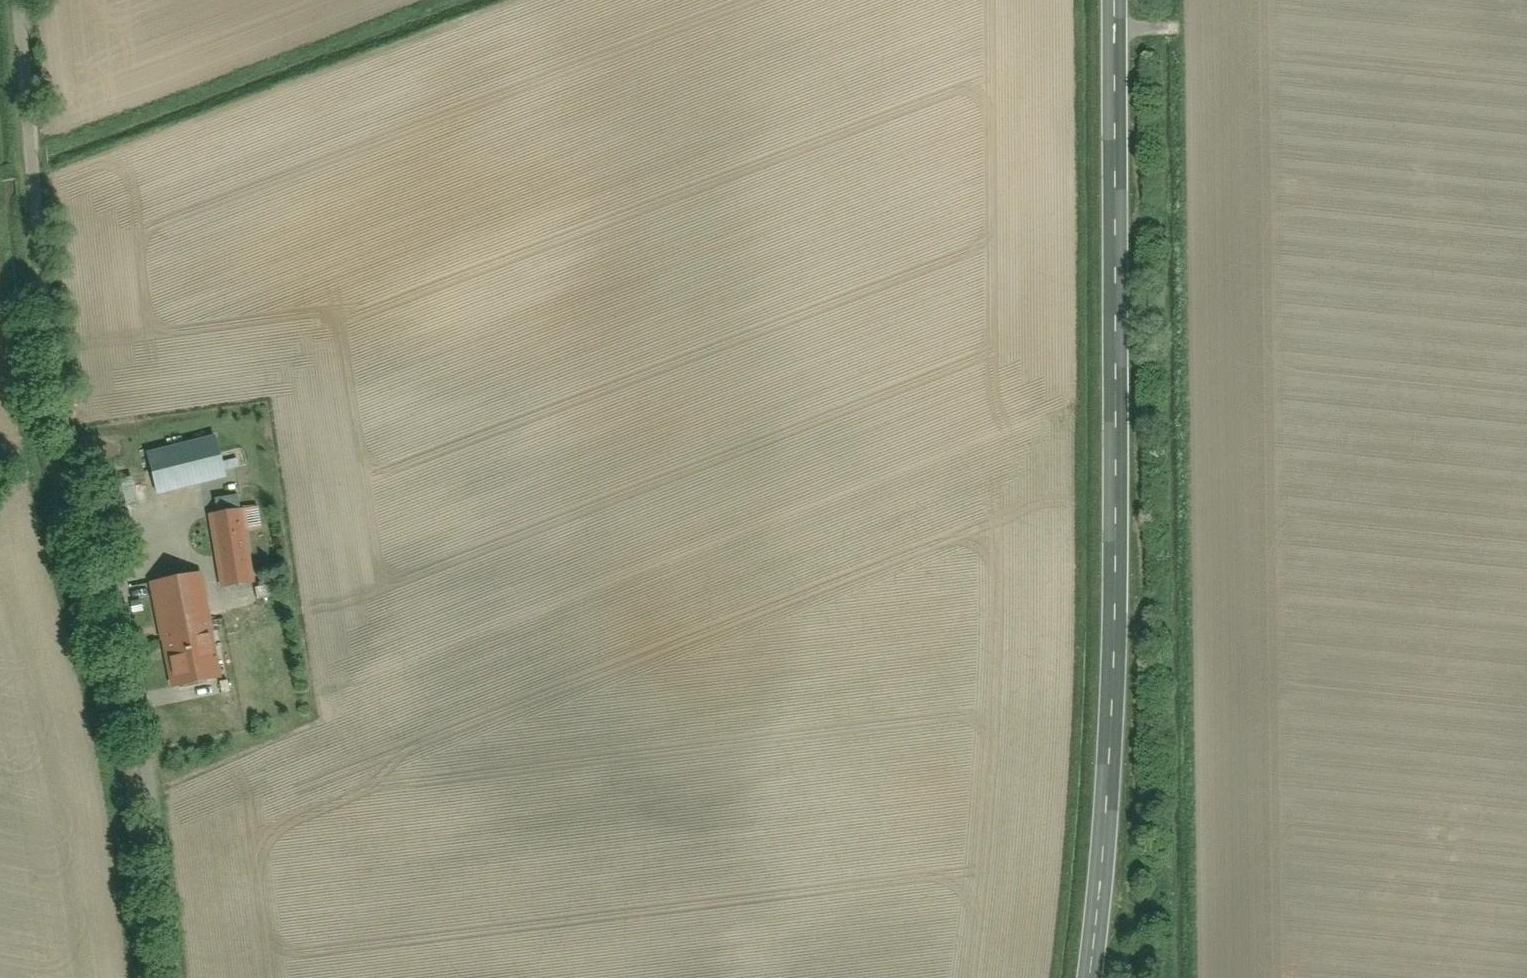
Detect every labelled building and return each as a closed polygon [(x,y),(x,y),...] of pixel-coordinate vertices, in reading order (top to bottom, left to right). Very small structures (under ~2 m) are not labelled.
[(149,457),(159,498),(232,481),(223,440),(149,457)] [(98,484),(104,513),(143,504),(138,476),(98,484)] [(256,584),(253,572),(281,566),(275,537),(249,542),(243,512),(207,519),(222,591),(256,584)] [(207,580),(154,589),(172,687),(225,678),(207,580)]
